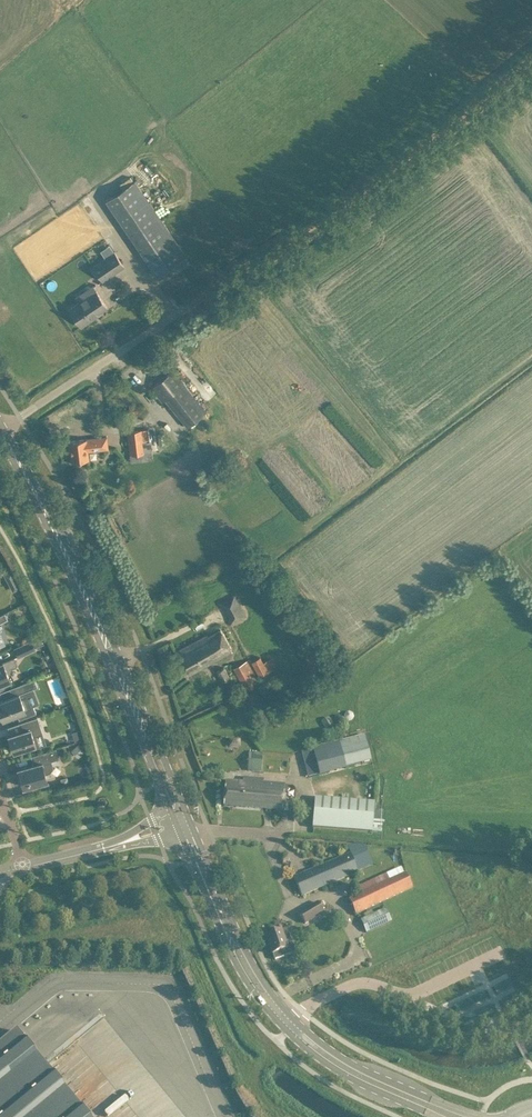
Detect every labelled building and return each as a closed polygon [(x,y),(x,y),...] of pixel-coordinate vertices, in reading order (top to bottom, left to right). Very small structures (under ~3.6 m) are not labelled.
[(157,274),(186,255),(135,180),(106,200),(157,274)] [(124,265),(114,251),(93,266),(103,280),(124,265)] [(107,306),(96,290),(69,308),(81,326),(94,317),(93,316),(107,306)] [(160,355),(150,362),(153,368),(164,360),(160,355)] [(187,426),(206,411),(173,370),(152,387),(163,401),(166,399),(187,426)] [(137,402),(130,402),(131,413),(138,412),(137,402)] [(147,428),(127,430),(130,454),(150,451),(147,428)] [(107,436),(80,439),(69,440),(71,460),(89,458),(88,450),(108,447),(107,436)] [(3,573),(12,591),(20,587),(11,569),(3,573)] [(219,602),(221,607),(224,606),(230,617),(229,620),(231,624),(247,615),(235,593),(219,602)] [(208,634),(185,646),(175,651),(188,674),(232,650),(221,630),(209,636),(208,634)] [(32,639),(15,647),(19,655),(36,647),(32,639)] [(1,684),(14,678),(10,670),(12,666),(14,666),(16,662),(14,656),(0,662),(0,684),(1,684)] [(264,661),(262,658),(253,663),(261,676),(276,667),(271,657),(264,661)] [(261,683),(260,681),(263,680),(249,658),(234,668),(249,691),(261,683)] [(226,667),(217,671),(221,680),(230,676),(226,667)] [(0,704),(0,710),(3,718),(16,713),(18,718),(34,712),(26,691),(37,686),(34,678),(11,687),(14,695),(1,700),(2,704),(0,704)] [(8,735),(13,751),(20,748),(21,751),(28,749),(27,746),(36,743),(33,735),(42,732),(37,716),(18,722),(21,731),(8,735)] [(339,742),(338,743),(345,770),(372,763),(365,736),(339,742)] [(79,742),(72,749),(79,756),(86,749),(79,742)] [(21,773),(20,773),(21,777),(19,778),(21,784),(23,783),(24,786),(47,779),(45,772),(50,771),(53,766),(51,760),(58,758),(56,748),(32,755),(34,763),(22,767),(24,774),(21,774),(21,773)] [(249,753),(248,771),(261,772),(262,754),(249,753)] [(224,806),(266,810),(267,791),(269,791),(269,784),(259,783),(259,780),(246,779),(246,783),(226,782),(224,806)] [(267,791),(266,810),(283,811),(285,785),(269,784),(269,791),(267,791)] [(315,798),(312,828),(372,833),(375,803),(315,798)] [(304,874),(294,878),(302,896),(312,892),(359,872),(352,856),(351,854),(304,874)] [(406,873),(359,895),(349,899),(356,914),(366,909),(413,888),(406,873)] [(306,923),(315,917),(323,913),(318,903),(300,914),(306,923)] [(384,910),(371,916),(361,920),(367,932),(390,922),(384,910)] [(273,954),(275,960),(285,957),(283,951),(287,949),(281,931),(266,936),(273,954)] [(16,1031),(0,1044),(0,1116),(87,1116),(16,1031)]
